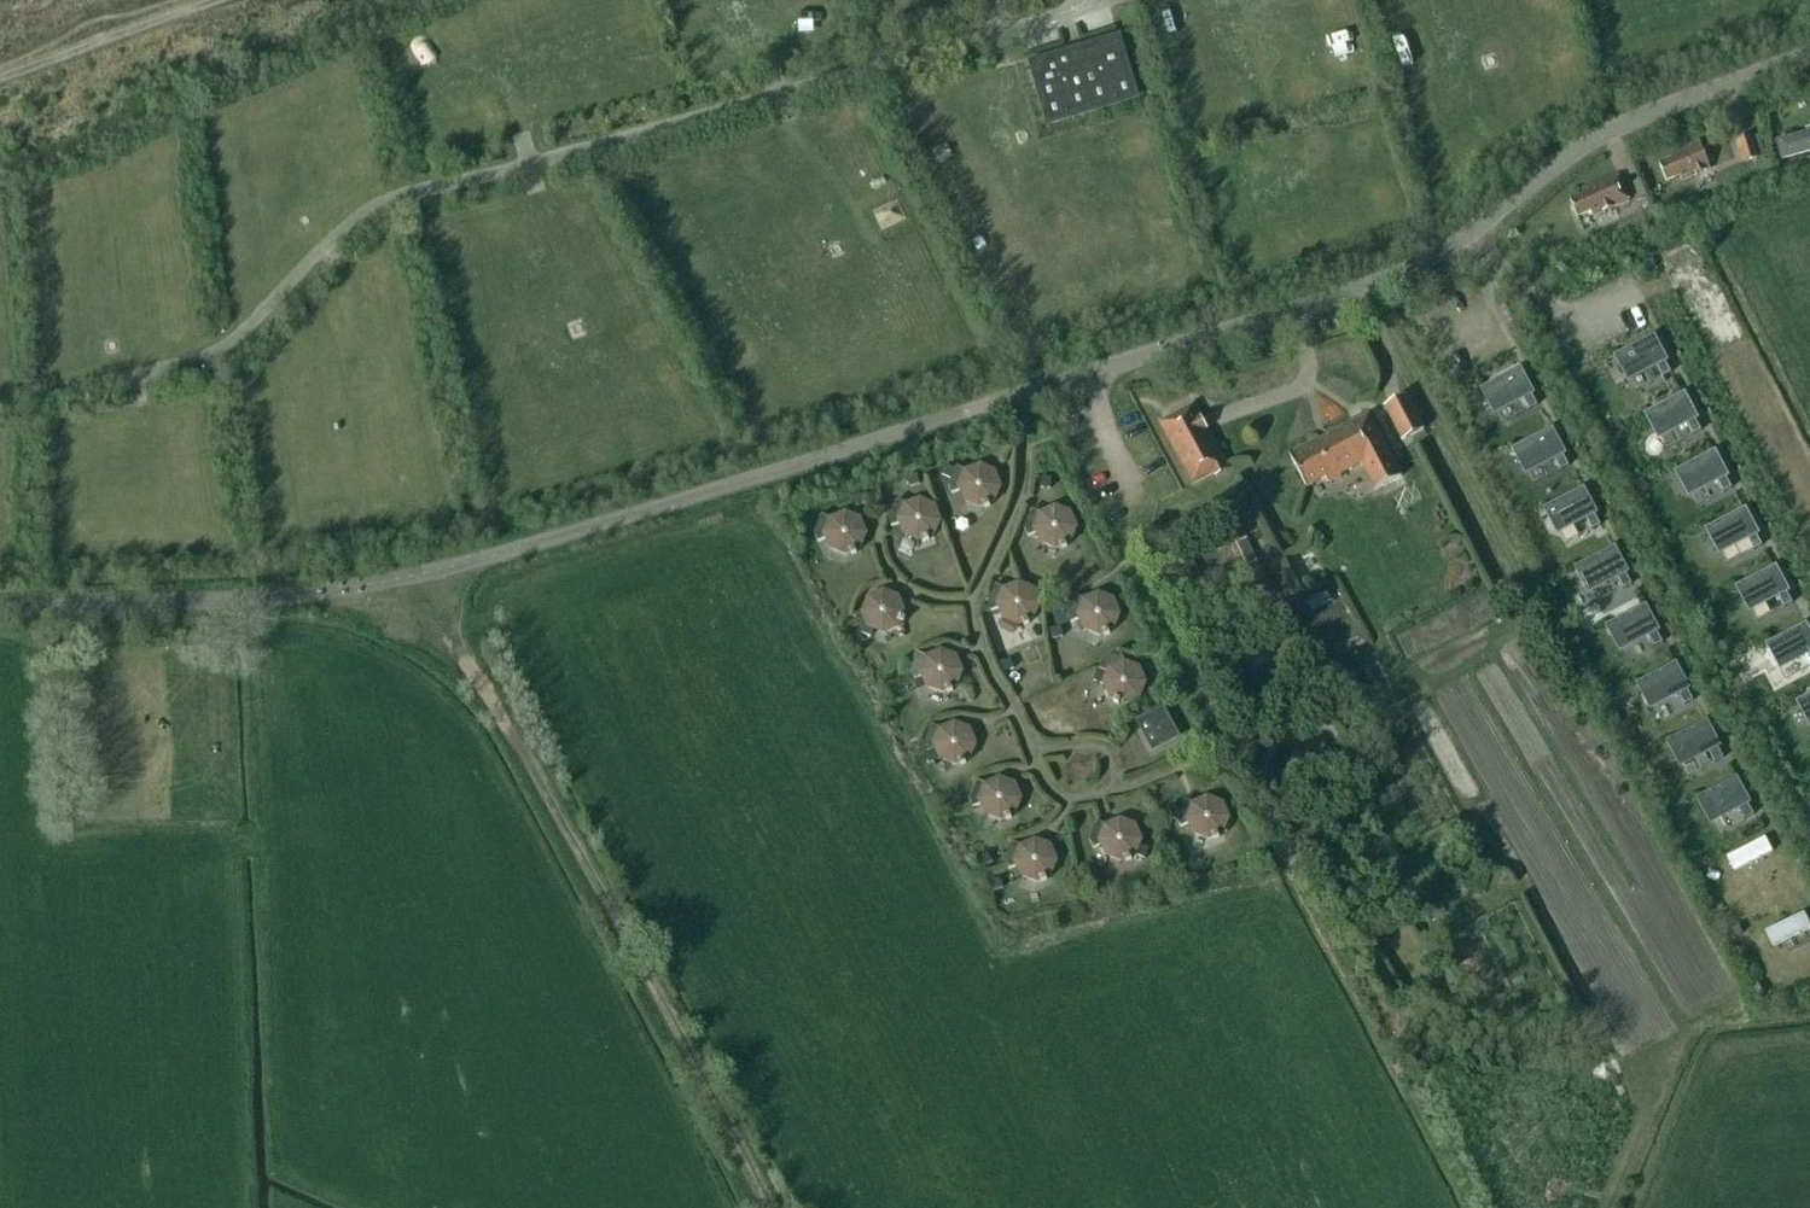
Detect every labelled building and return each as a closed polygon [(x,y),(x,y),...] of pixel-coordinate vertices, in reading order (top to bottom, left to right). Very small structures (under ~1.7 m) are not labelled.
[(1054,59),(1040,84),(1051,122),(1071,116),(1070,112),(1114,99),(1115,103),(1134,97),(1123,60),(1098,46),(1054,59)] [(1776,138),(1780,160),(1809,154),(1809,132),(1776,138)] [(1761,167),(1752,136),(1736,141),(1743,163),(1748,161),(1751,170),(1761,167)] [(1700,142),(1670,155),(1673,159),(1659,165),(1666,182),(1679,176),(1682,181),(1711,169),(1700,142)] [(1618,175),(1581,190),(1584,195),(1570,201),(1577,218),(1591,212),(1593,217),(1629,202),(1618,175)] [(1654,218),(1652,214),(1650,209),(1643,211),(1645,217),(1646,221),(1654,218)] [(1664,364),(1668,362),(1654,335),(1612,357),(1626,384),(1656,368),(1661,378),(1669,374),(1664,364)] [(1532,396),(1536,394),(1522,367),(1480,390),(1494,417),(1524,401),(1529,410),(1537,406),(1532,396)] [(1695,423),(1699,420),(1685,393),(1643,416),(1657,443),(1687,427),(1692,436),(1700,432),(1695,423)] [(1423,430),(1405,396),(1385,407),(1402,440),(1423,430)] [(1193,405),(1159,423),(1192,485),(1226,467),(1193,405)] [(1369,415),(1354,423),(1353,422),(1288,455),(1306,489),(1325,479),(1328,484),(1362,466),(1375,491),(1401,477),(1369,415)] [(1564,456),(1568,454),(1553,427),(1511,449),(1526,476),(1556,460),(1561,470),(1569,466),(1564,456)] [(1725,479),(1729,477),(1715,450),(1673,473),(1687,500),(1717,483),(1722,493),(1730,489),(1725,479)] [(955,470),(946,466),(941,476),(950,480),(955,470)] [(1001,488),(995,473),(981,466),(966,471),(957,467),(949,486),(952,494),(961,491),(965,501),(979,508),(994,502),(1001,488)] [(907,479),(910,488),(920,485),(917,476),(907,479)] [(1041,489),(1051,490),(1052,479),(1042,478),(1041,489)] [(1595,517),(1599,514),(1584,487),(1542,510),(1557,537),(1587,521),(1592,530),(1600,526),(1595,517)] [(854,508),(863,504),(859,494),(850,498),(854,508)] [(940,522),(935,507),(921,500),(907,505),(898,500),(888,519),(891,527),(901,524),(904,534),(918,541),(933,536),(940,522)] [(1077,528),(1070,513),(1055,507),(1041,514),(1032,510),(1025,529),(1028,537),(1037,534),(1041,543),(1056,549),(1071,543),(1077,528)] [(1756,537),(1760,535),(1746,508),(1704,530),(1718,557),(1748,541),(1753,551),(1761,546),(1756,537)] [(866,534),(860,519),(845,513),(832,519),(822,515),(814,534),(818,543),(827,539),(831,549),(846,555),(860,549),(866,534)] [(1626,575),(1630,573),(1616,546),(1574,568),(1588,595),(1618,579),(1623,589),(1631,585),(1626,575)] [(1786,595),(1790,593),(1776,566),(1734,588),(1748,615),(1778,599),(1783,609),(1791,604),(1786,595)] [(1040,605),(1034,590),(1020,584),(1005,589),(996,585),(988,604),(991,612),(1000,609),(1004,619),(1018,625),(1033,620),(1040,605)] [(898,598),(884,592),(869,598),(863,612),(854,616),(862,635),(870,638),(874,629),(884,633),(898,627),(904,613),(898,598)] [(1085,600),(1076,596),(1068,615),(1071,623),(1080,620),(1084,630),(1099,636),(1114,630),(1120,615),(1114,600),(1099,594),(1085,600)] [(1657,634),(1662,632),(1647,605),(1605,627),(1619,654),(1650,638),(1655,648),(1663,643),(1657,634)] [(1806,623),(1764,646),(1778,673),(1808,657),(1809,659),(1809,630),(1806,623)] [(1050,631),(1053,640),(1063,638),(1061,628),(1050,631)] [(860,631),(851,635),(855,645),(864,641),(860,631)] [(941,651),(927,658),(917,654),(910,672),(914,680),(921,677),(925,686),(925,687),(932,689),(942,693),(957,687),(962,672),(956,657),(941,651)] [(1139,698),(1145,683),(1139,669),(1125,663),(1121,654),(1102,662),(1099,670),(1107,673),(1108,674),(1104,684),(1110,698),(1125,704),(1139,698)] [(1001,666),(1005,674),(1014,669),(1010,661),(1001,666)] [(1688,692),(1692,690),(1677,663),(1635,685),(1649,712),(1680,696),(1685,706),(1693,702),(1688,692)] [(1098,670),(1094,680),(1103,683),(1107,673),(1099,670),(1098,670)] [(914,680),(912,681),(916,690),(925,686),(921,677),(914,680)] [(1796,703),(1809,729),(1809,696),(1796,703)] [(1154,750),(1178,737),(1163,709),(1138,722),(1154,750)] [(1719,750),(1723,747),(1708,721),(1666,743),(1681,770),(1711,754),(1716,763),(1724,759),(1719,750)] [(976,744),(970,730),(955,724),(941,729),(932,726),(924,744),(927,753),(936,749),(940,759),(955,765),(970,759),(976,744)] [(940,759),(936,750),(927,753),(931,763),(940,759)] [(1749,806),(1753,804),(1739,777),(1696,799),(1711,826),(1741,810),(1746,820),(1754,816),(1749,806)] [(1021,799),(1015,785),(1000,779),(986,785),(977,781),(969,800),(973,809),(982,805),(986,815),(1001,820),(1015,814),(1021,799)] [(1185,800),(1177,820),(1181,828),(1190,824),(1194,834),(1209,840),(1223,833),(1229,819),(1223,804),(1208,798),(1194,804),(1185,800)] [(1180,811),(1171,807),(1167,817),(1176,821),(1180,811)] [(1141,841),(1135,826),(1121,820),(1107,826),(1097,822),(1089,841),(1093,850),(1102,846),(1106,856),(1121,862),(1135,856),(1141,841)] [(1734,873),(1773,852),(1765,838),(1727,858),(1734,873)] [(1057,861),(1050,847),(1035,841),(1022,847),(1012,843),(1005,862),(1008,871),(1017,867),(1021,876),(1036,882),(1051,876),(1057,861)] [(1149,850),(1140,846),(1136,856),(1145,859),(1149,850)] [(982,867),(992,863),(988,854),(978,859),(982,867)] [(993,892),(1003,889),(1000,880),(990,883),(993,892)] [(1699,891),(1704,900),(1709,897),(1704,888),(1699,891)] [(1809,929),(1809,924),(1805,913),(1765,933),(1772,948),(1809,929)] [(1732,928),(1737,937),(1742,934),(1738,926),(1732,928)] [(1754,989),(1758,998),(1764,995),(1759,986),(1754,989)]
